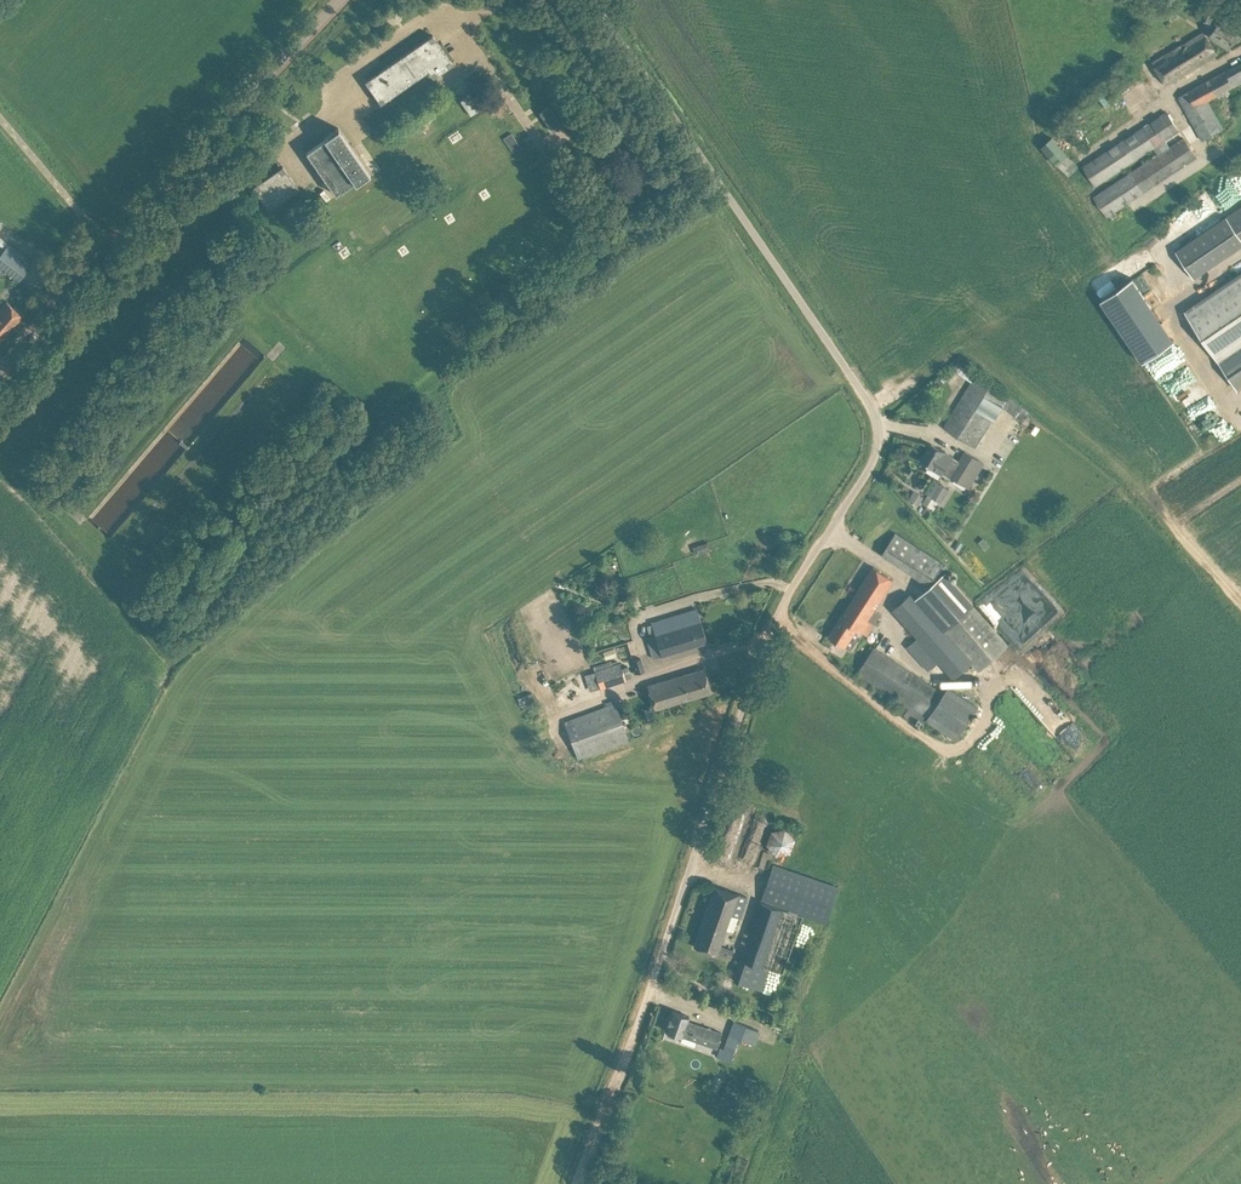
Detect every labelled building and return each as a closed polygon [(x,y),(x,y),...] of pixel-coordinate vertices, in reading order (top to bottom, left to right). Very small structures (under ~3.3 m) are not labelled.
[(1210,34),(1228,47),(1238,33),(1220,20),(1219,22),(1209,15),(1204,22),(1214,29),(1210,34)] [(1152,62),(1166,85),(1217,54),(1203,31),(1152,62)] [(381,103),(426,72),(429,70),(433,77),(453,63),(432,34),(365,81),(381,103)] [(1178,96),(1202,140),(1222,129),(1207,100),(1234,85),(1226,71),(1178,96)] [(461,100),(471,115),(483,107),(473,92),(461,100)] [(540,112),(553,131),(562,125),(549,106),(540,112)] [(1180,139),(1169,146),(1165,140),(1180,130),(1167,109),(1083,164),(1096,185),(1153,147),(1158,154),(1094,195),(1107,216),(1198,157),(1183,134),(1179,136),(1180,139)] [(308,151),(337,192),(355,180),(356,181),(369,172),(339,127),(325,137),(326,138),(308,151)] [(503,138),(513,152),(521,146),(511,132),(503,138)] [(1057,163),(1069,176),(1079,166),(1068,154),(1057,163)] [(253,187),(269,210),(299,189),(283,166),(253,187)] [(1226,215),(1176,250),(1194,277),(1240,245),(1240,237),(1226,215)] [(19,280),(33,262),(8,243),(0,254),(0,265),(19,280)] [(1139,291),(1165,277),(1156,262),(1131,276),(1139,291)] [(1184,310),(1238,389),(1240,387),(1240,272),(1184,310)] [(1097,297),(1138,360),(1171,338),(1130,276),(1097,297)] [(0,309),(0,341),(23,315),(7,301),(0,309)] [(1030,412),(1008,396),(975,376),(944,427),(976,447),(1002,405),(1023,421),(1030,412)] [(1204,436),(1227,423),(1208,389),(1198,395),(1195,389),(1182,397),(1204,436)] [(952,478),(968,488),(985,463),(966,451),(959,460),(932,443),(922,460),(951,479),(952,478)] [(935,508),(948,488),(936,480),(922,500),(935,508)] [(913,489),(907,498),(918,505),(924,496),(913,489)] [(892,537),(882,553),(930,584),(941,567),(944,563),(915,544),(896,532),(892,537)] [(693,547),(695,554),(710,548),(707,542),(693,547)] [(831,648),(840,654),(845,645),(851,649),(862,632),(869,620),(867,619),(893,579),(874,566),(829,636),(836,640),(831,648)] [(930,584),(917,596),(937,619),(971,662),(979,671),(1009,644),(972,604),(973,603),(941,567),(930,584)] [(912,591),(893,608),(917,637),(907,646),(928,669),(938,660),(953,677),(971,662),(937,619),(917,596),(912,591)] [(655,634),(646,637),(653,658),(707,641),(697,608),(651,622),(655,634)] [(859,670),(958,736),(979,706),(949,686),(944,693),(874,646),(859,670)] [(584,674),(590,691),(600,687),(601,688),(626,679),(626,678),(632,676),(628,665),(622,668),(619,661),(618,662),(616,658),(593,666),(594,671),(584,674)] [(633,661),(637,674),(645,671),(641,658),(633,661)] [(647,685),(654,708),(711,691),(704,668),(647,685)] [(517,698),(521,707),(535,701),(532,692),(517,698)] [(565,722),(578,759),(629,739),(616,703),(565,722)] [(601,750),(605,767),(635,758),(630,742),(601,750)] [(785,856),(793,834),(770,826),(762,848),(785,856)] [(733,979),(745,983),(761,989),(768,968),(783,973),(803,914),(825,921),(837,886),(773,864),(733,979)] [(694,946),(730,958),(733,950),(720,945),(730,914),(740,917),(747,896),(715,885),(694,946)] [(694,1046),(696,1040),(716,1047),(721,1032),(687,1021),(689,1016),(672,1010),(665,1029),(682,1035),(680,1041),(694,1046)] [(734,1021),(724,1050),(721,1049),(719,1057),(731,1061),(738,1038),(740,1039),(745,1025),(734,1021)] [(756,1080),(746,1077),(744,1085),(754,1087),(756,1080)]
